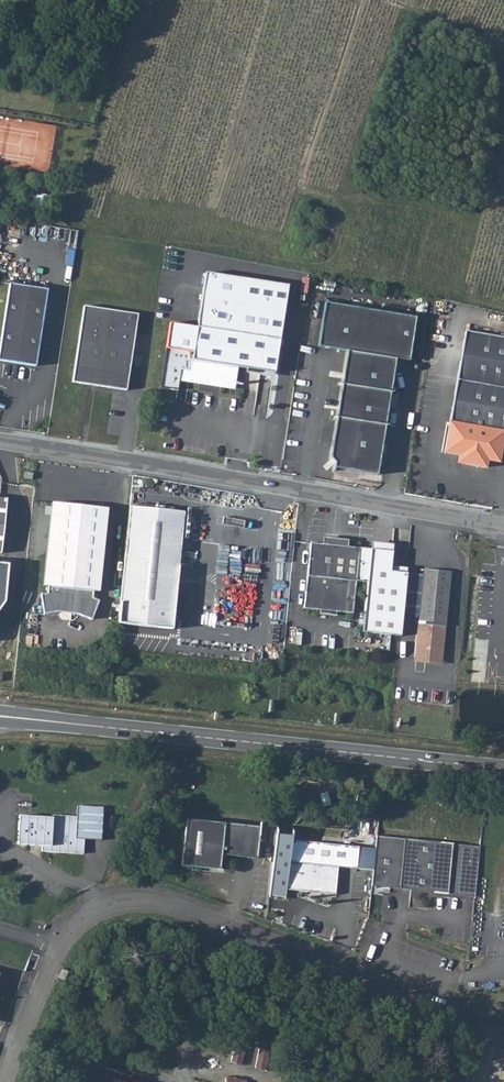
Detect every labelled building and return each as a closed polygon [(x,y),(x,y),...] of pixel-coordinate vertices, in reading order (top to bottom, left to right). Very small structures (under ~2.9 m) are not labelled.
[(170,321),(160,386),(178,389),(179,379),(233,386),(236,365),(274,371),(287,283),(205,271),(197,325),(170,321)] [(8,281),(0,339),(0,357),(35,362),(45,286),(8,281)] [(317,344),(345,348),(328,455),(333,459),(333,464),(376,471),(394,355),(408,358),(415,315),(324,300),(317,344)] [(139,311),(85,303),(72,378),(126,387),(139,311)] [(444,451),(458,454),(465,463),(485,466),(486,459),(498,461),(503,431),(503,432),(503,336),(465,329),(444,451)] [(28,552),(34,498),(0,494),(0,549),(28,552)] [(56,608),(63,608),(80,610),(93,616),(98,597),(93,593),(94,587),(99,588),(100,584),(108,506),(54,500),(45,582),(50,583),(50,589),(44,591),(46,610),(56,608)] [(184,509),(129,503),(116,622),(172,628),(184,509)] [(392,550),(310,541),(303,607),(353,612),(356,580),(367,581),(362,631),(400,635),(406,572),(390,570),(392,550)] [(451,571),(423,568),(415,656),(442,658),(451,571)] [(52,818),(19,816),(18,844),(42,845),(42,851),(83,853),(84,839),(101,840),(103,807),(78,805),(77,816),(52,815),(52,818)] [(185,819),(180,866),(219,870),(221,855),(257,859),(260,827),(185,819)] [(377,836),(371,886),(475,897),(480,846),(377,836)] [(291,840),(286,889),(335,894),(338,867),(357,869),(359,847),(291,840)] [(69,971),(62,969),(59,978),(65,980),(69,971)] [(216,1053),(225,1057),(232,1038),(223,1034),(216,1053)] [(258,1069),(268,1073),(275,1053),(265,1050),(258,1069)] [(196,1053),(192,1063),(211,1069),(215,1060),(196,1053)] [(227,1077),(242,1081),(246,1081),(249,1074),(230,1067),(227,1077)]
